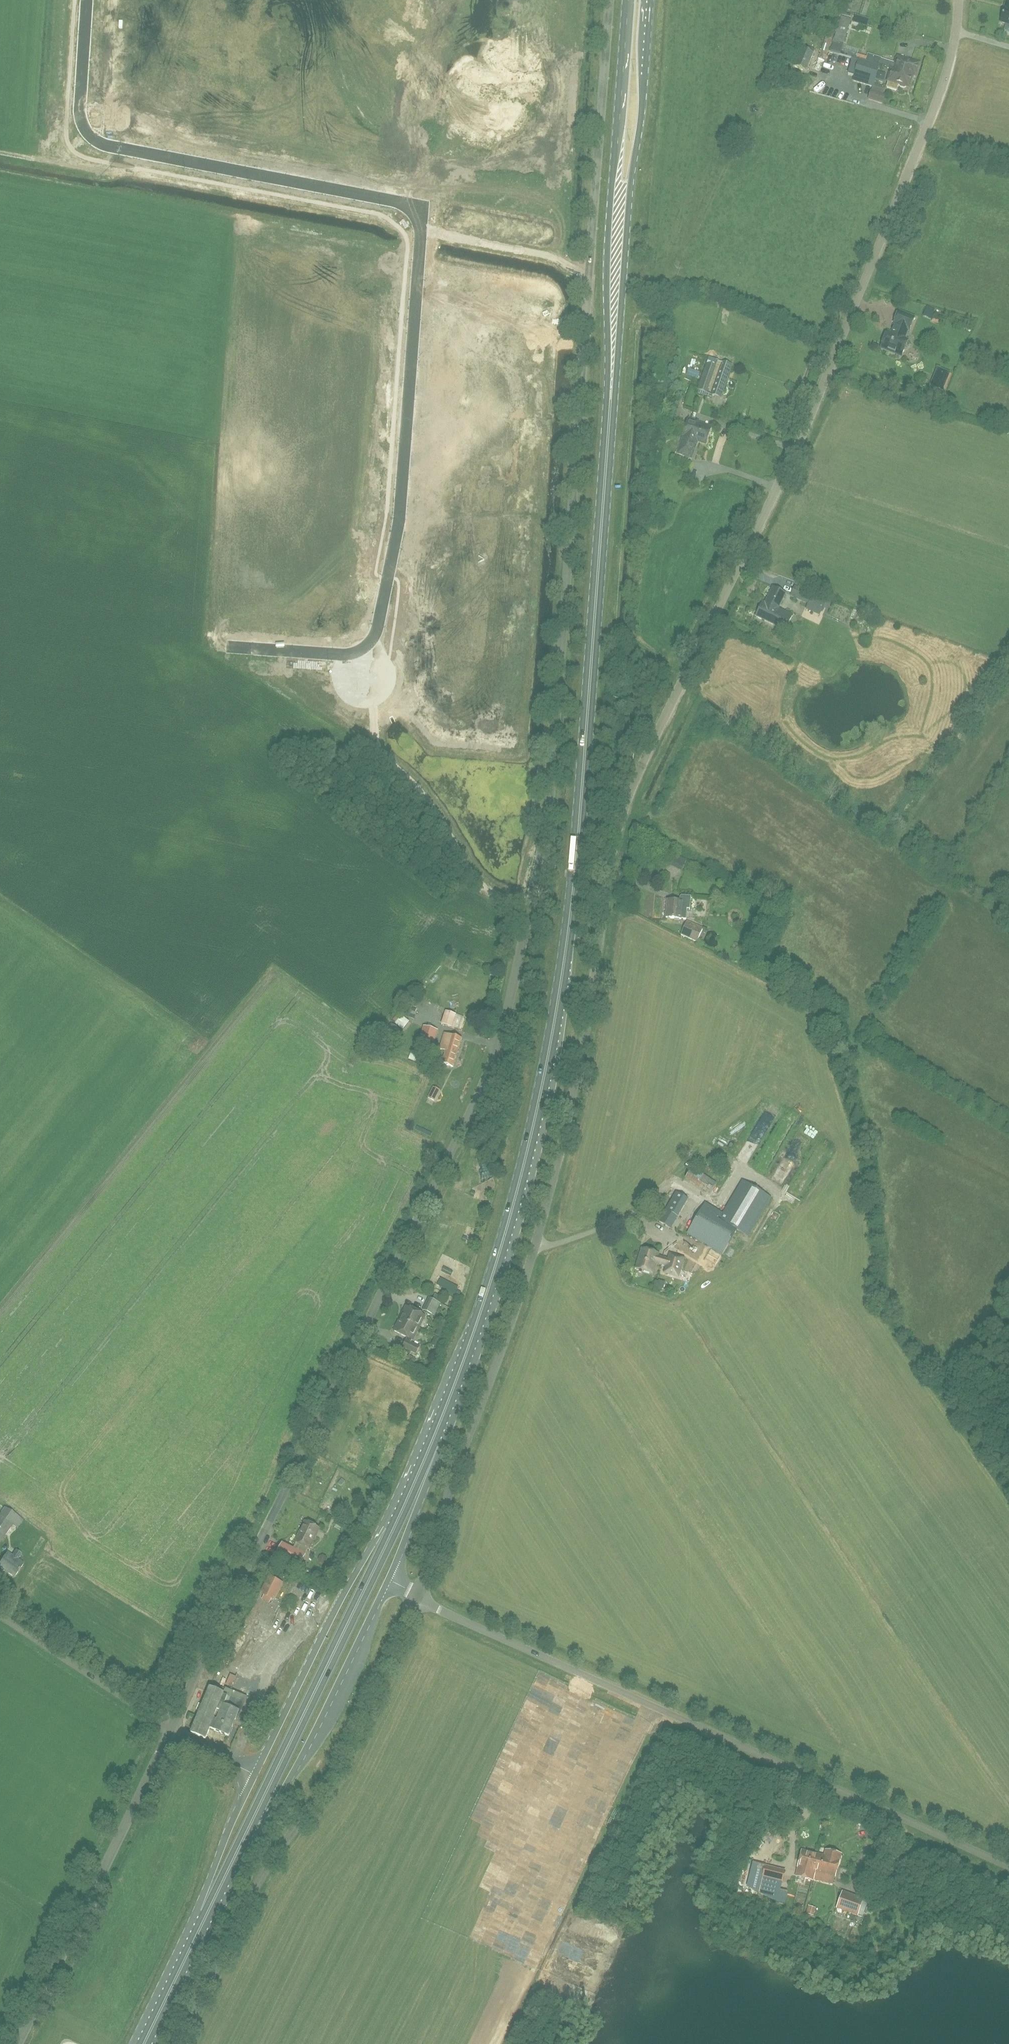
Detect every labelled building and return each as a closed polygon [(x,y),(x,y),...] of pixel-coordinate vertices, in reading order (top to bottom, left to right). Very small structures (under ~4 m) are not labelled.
[(134,9),(141,9),(142,0),(134,0),(134,9)] [(163,10),(164,0),(145,0),(145,9),(163,10)] [(1005,8),(1004,8),(1000,22),(1008,24),(1008,0),(1007,0),(1005,8)] [(162,20),(163,13),(134,12),(133,19),(162,20)] [(836,32),(830,52),(840,55),(841,50),(846,35),(851,20),(849,20),(851,16),(842,13),(836,32)] [(811,65),(818,51),(807,46),(800,59),(811,65)] [(841,50),(840,55),(853,59),(852,60),(855,60),(857,54),(841,50)] [(882,58),(867,54),(865,63),(879,68),(882,58)] [(891,68),(887,81),(900,85),(901,87),(904,88),(906,87),(909,88),(913,75),(916,76),(920,63),(898,57),(894,69),(891,68)] [(855,60),(852,60),(848,74),(854,76),(853,81),(873,87),(879,68),(865,63),(855,60)] [(883,95),(871,91),(869,99),(883,103),(885,95),(883,95)] [(887,332),(881,348),(902,356),(908,340),(904,339),(908,330),(909,331),(914,318),(899,311),(893,324),(895,325),(891,333),(887,332)] [(932,322),(939,325),(943,315),(936,312),(932,322)] [(707,393),(718,360),(710,357),(698,390),(707,393)] [(723,362),(712,394),(721,398),(733,365),(723,362)] [(939,369),(932,385),(942,389),(949,373),(939,369)] [(706,444),(712,427),(688,418),(682,436),(677,453),(692,459),(698,442),(706,444)] [(790,596),(815,607),(819,597),(795,586),(790,596)] [(755,616),(770,623),(785,631),(792,616),(778,608),(786,593),(773,587),(765,603),(762,602),(755,616)] [(680,897),(679,901),(667,900),(665,918),(686,920),(687,908),(690,909),(691,896),(682,895),(680,897)] [(703,929),(686,921),(681,934),(697,942),(703,929)] [(413,1019),(415,1013),(408,1011),(406,1017),(413,1019)] [(455,1015),(446,1012),(442,1024),(450,1027),(455,1015)] [(463,1029),(465,1018),(459,1017),(457,1028),(463,1029)] [(401,1031),(391,1024),(381,1037),(390,1045),(401,1031)] [(439,1032),(423,1027),(417,1044),(434,1049),(439,1032)] [(446,1050),(457,1052),(461,1038),(444,1033),(439,1049),(441,1050),(442,1049),(446,1050)] [(457,1052),(446,1050),(443,1059),(440,1059),(439,1063),(453,1067),(457,1052)] [(430,1053),(429,1057),(417,1052),(414,1061),(426,1066),(427,1062),(434,1065),(437,1056),(430,1053)] [(434,1087),(428,1098),(434,1101),(439,1090),(434,1087)] [(740,1119),(750,1125),(753,1118),(743,1112),(740,1119)] [(704,1134),(717,1144),(721,1139),(707,1129),(704,1134)] [(720,1212),(717,1217),(737,1230),(748,1237),(771,1198),(742,1181),(723,1213),(720,1212)] [(671,1229),(688,1199),(676,1192),(659,1222),(671,1229)] [(717,1217),(720,1212),(706,1203),(688,1233),(723,1254),(737,1230),(717,1217)] [(635,1268),(652,1273),(655,1263),(665,1266),(663,1272),(678,1276),(684,1257),(669,1253),(667,1259),(657,1256),(658,1253),(642,1248),(635,1268)] [(458,1288),(440,1278),(437,1285),(455,1294),(458,1288)] [(432,1300),(429,1298),(423,1311),(434,1316),(440,1303),(442,1298),(435,1295),(432,1300)] [(424,1316),(406,1307),(394,1331),(407,1338),(406,1340),(411,1343),(412,1340),(424,1316)] [(442,1339),(445,1331),(438,1328),(435,1335),(442,1339)] [(438,1348),(442,1341),(434,1337),(431,1345),(438,1348)] [(411,1343),(406,1340),(402,1347),(416,1354),(419,1347),(411,1343)] [(409,1356),(406,1362),(413,1366),(416,1360),(409,1356)] [(0,1512),(0,1541),(12,1525),(17,1528),(22,1520),(3,1508),(0,1512)] [(363,1527),(351,1520),(348,1527),(359,1533),(363,1527)] [(309,1548),(319,1527),(305,1521),(296,1542),(309,1548)] [(305,1554),(281,1542),(275,1554),(299,1567),(305,1554)] [(22,1564),(16,1560),(20,1553),(15,1549),(10,1556),(6,1553),(0,1562),(0,1568),(13,1576),(22,1564)] [(270,1597),(274,1598),(281,1582),(270,1577),(263,1593),(270,1597)] [(370,1638),(375,1640),(387,1615),(381,1612),(370,1638)] [(237,1719),(246,1698),(233,1693),(233,1694),(224,1691),(223,1693),(210,1687),(191,1733),(205,1739),(210,1728),(228,1736),(236,1718),(237,1719)] [(318,1688),(315,1697),(321,1699),(324,1690),(318,1688)] [(814,1871),(818,1854),(802,1850),(796,1876),(812,1881),(815,1872),(814,1871)] [(824,1856),(818,1854),(814,1871),(815,1872),(835,1877),(841,1854),(826,1850),(824,1856)] [(764,1878),(783,1883),(786,1870),(767,1866),(764,1878)] [(857,1915),(863,1899),(842,1892),(836,1908),(857,1915)]
